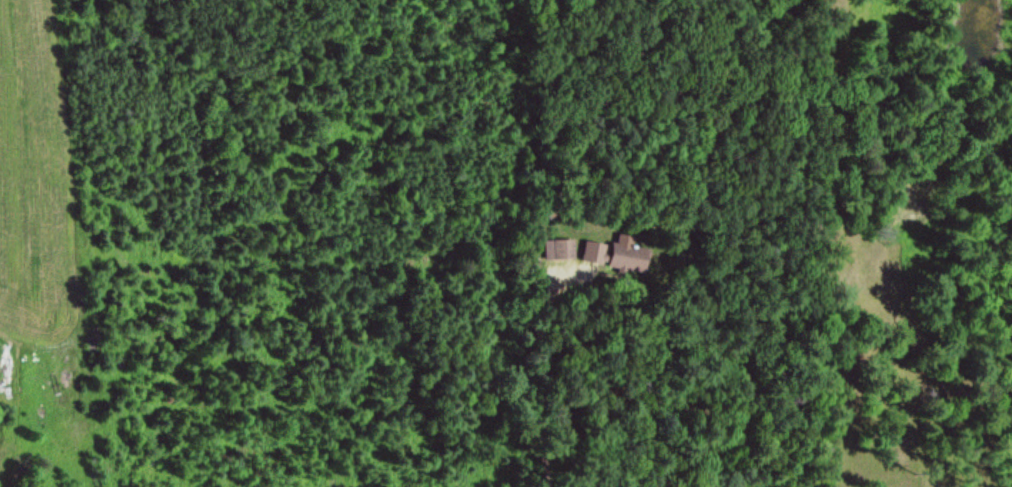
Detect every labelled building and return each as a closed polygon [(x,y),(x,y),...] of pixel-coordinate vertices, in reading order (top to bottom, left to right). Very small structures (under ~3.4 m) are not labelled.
[(585,240),(582,263),(647,273),(650,250),(585,240)] [(574,241),(546,241),(546,259),(574,259),(574,241)]
